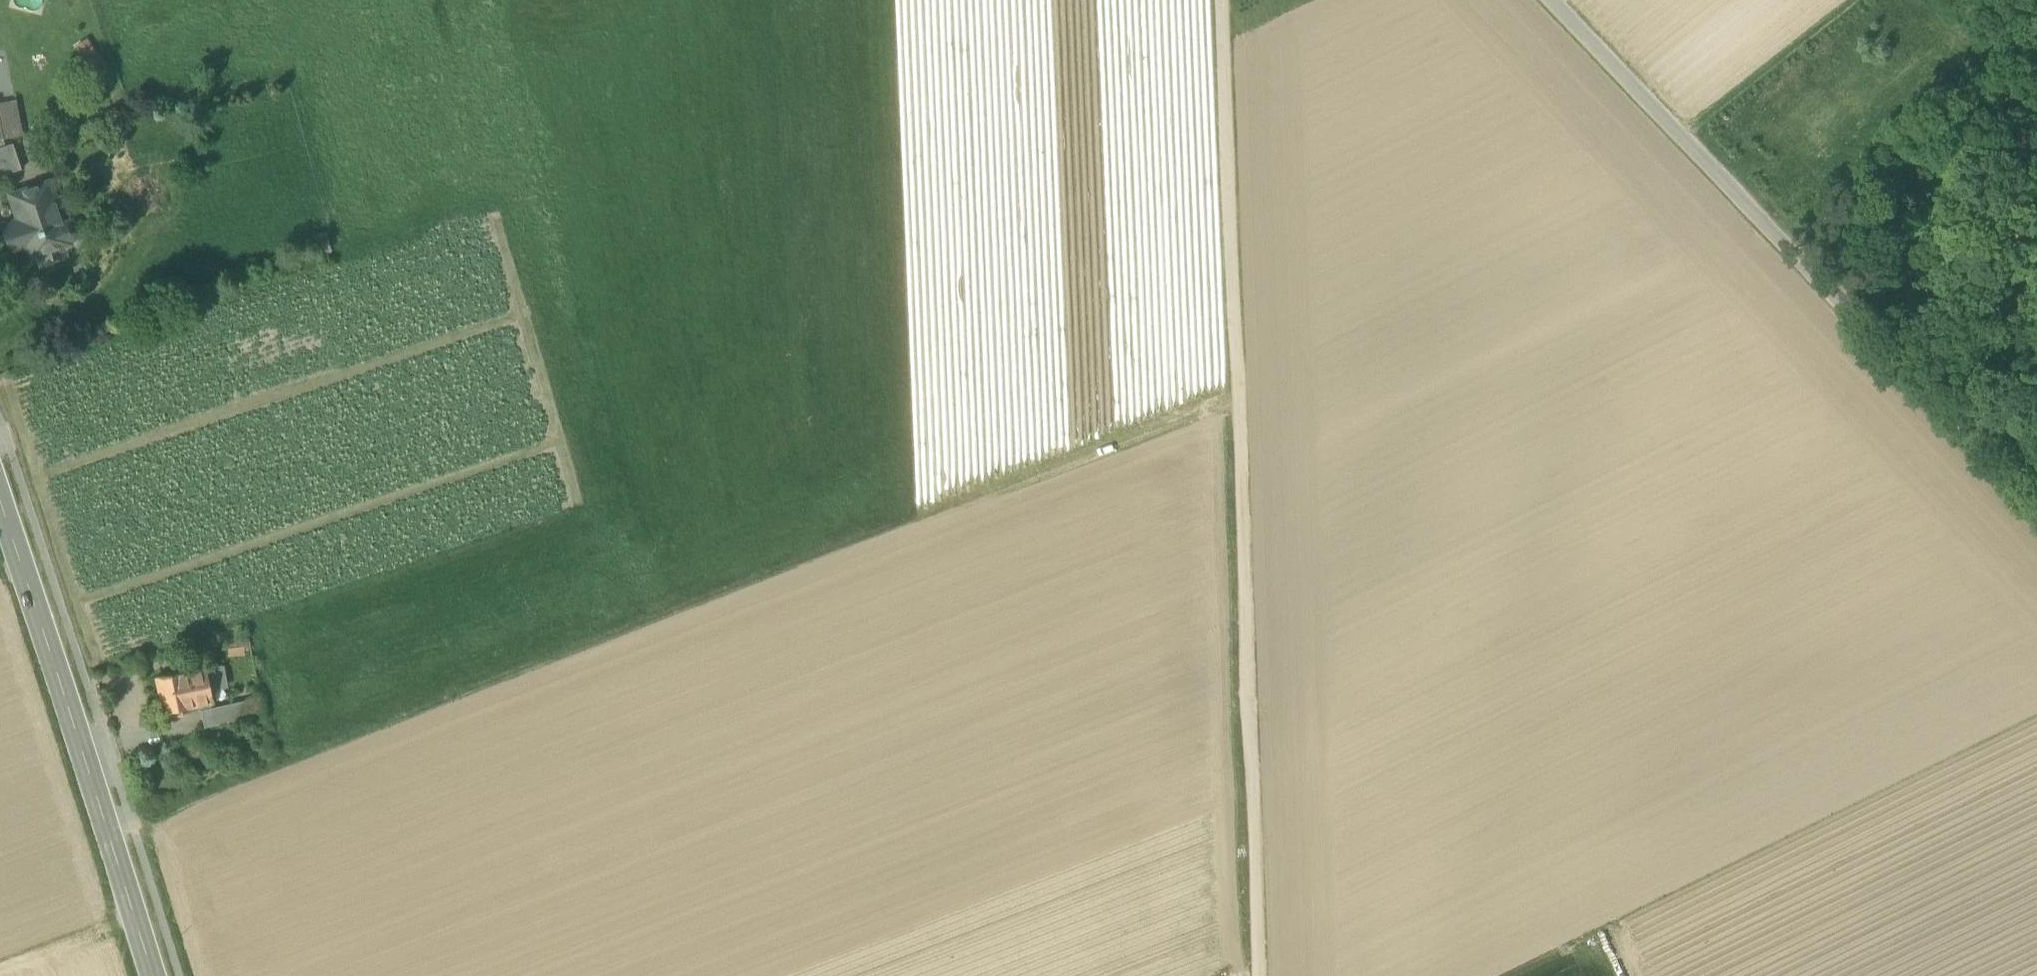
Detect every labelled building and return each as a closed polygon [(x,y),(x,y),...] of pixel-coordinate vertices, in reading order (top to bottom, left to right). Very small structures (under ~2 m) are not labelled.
[(22,169),(13,143),(0,147),(0,176),(22,169)] [(69,239),(72,238),(75,237),(77,234),(78,230),(77,228),(76,225),(73,222),(70,221),(66,222),(64,223),(50,181),(11,194),(19,220),(3,225),(11,250),(27,244),(31,256),(70,242),(69,239)] [(155,676),(163,712),(212,701),(205,666),(187,670),(187,669),(155,676)] [(246,700),(249,716),(264,713),(261,697),(246,700)] [(203,709),(206,725),(249,716),(246,700),(203,709)]
